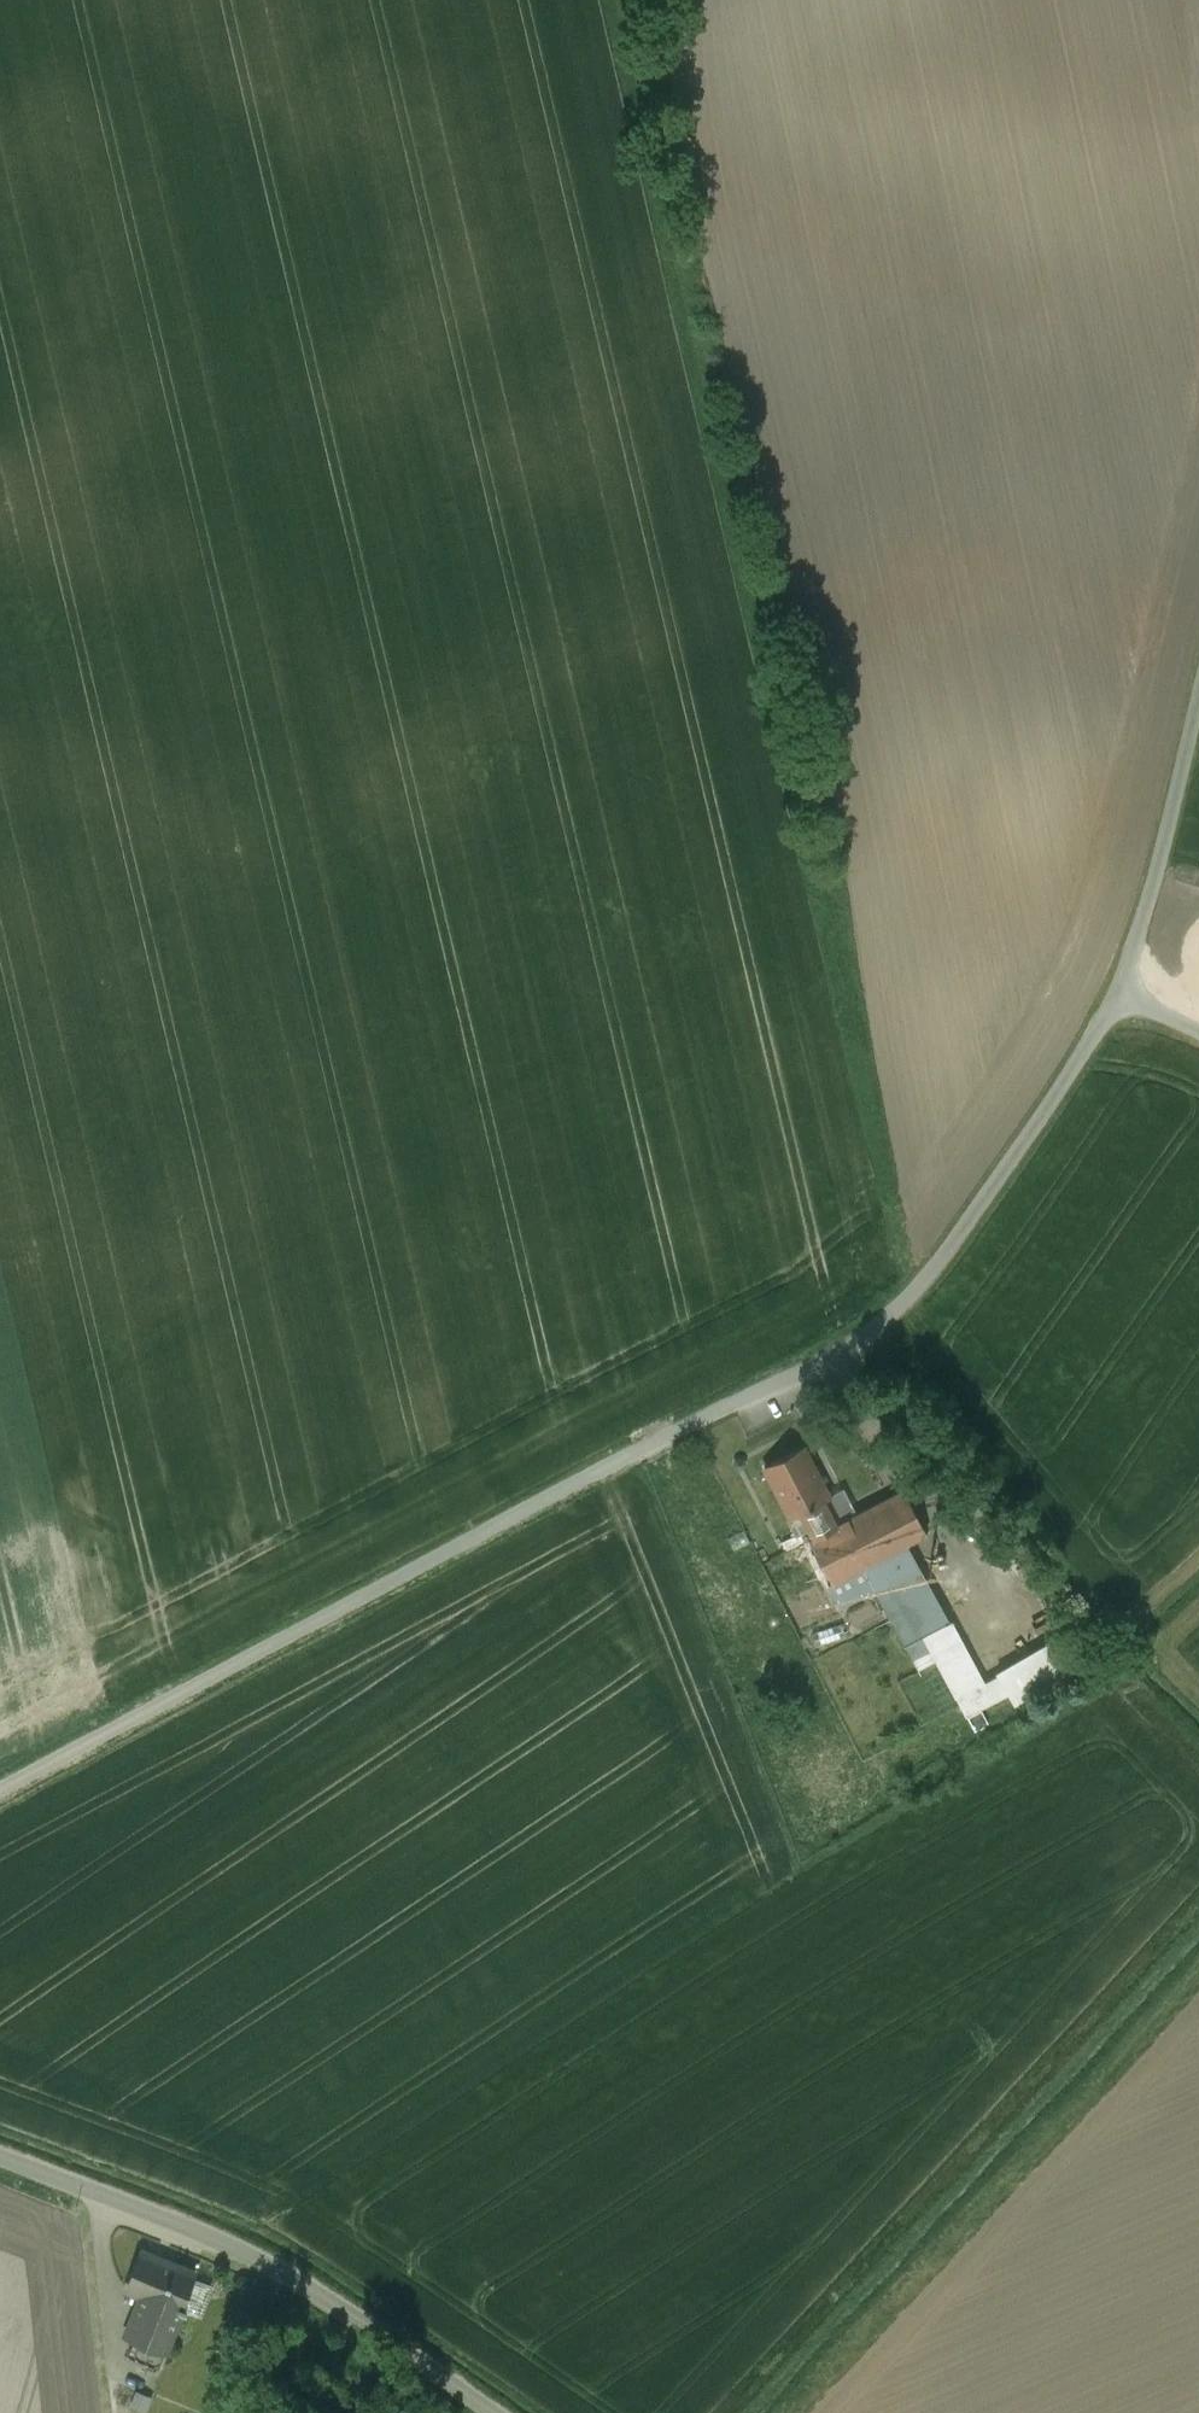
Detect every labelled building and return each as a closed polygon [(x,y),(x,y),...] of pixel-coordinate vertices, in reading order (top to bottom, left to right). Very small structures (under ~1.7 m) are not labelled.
[(829,1497),(803,1447),(769,1464),(765,1467),(791,1517),(801,1511),(815,1537),(809,1540),(833,1582),(863,1567),(921,1673),(939,1664),(964,1708),(968,1715),(1009,1693),(997,1674),(982,1682),(907,1543),(927,1533),(903,1490),(835,1526),(823,1500),(829,1497)] [(195,2271),(143,2249),(126,2290),(143,2297),(133,2321),(171,2337),(182,2310),(185,2312),(187,2308),(181,2306),(195,2271)] [(171,2337),(133,2321),(127,2335),(134,2338),(127,2354),(158,2367),(171,2337)]
